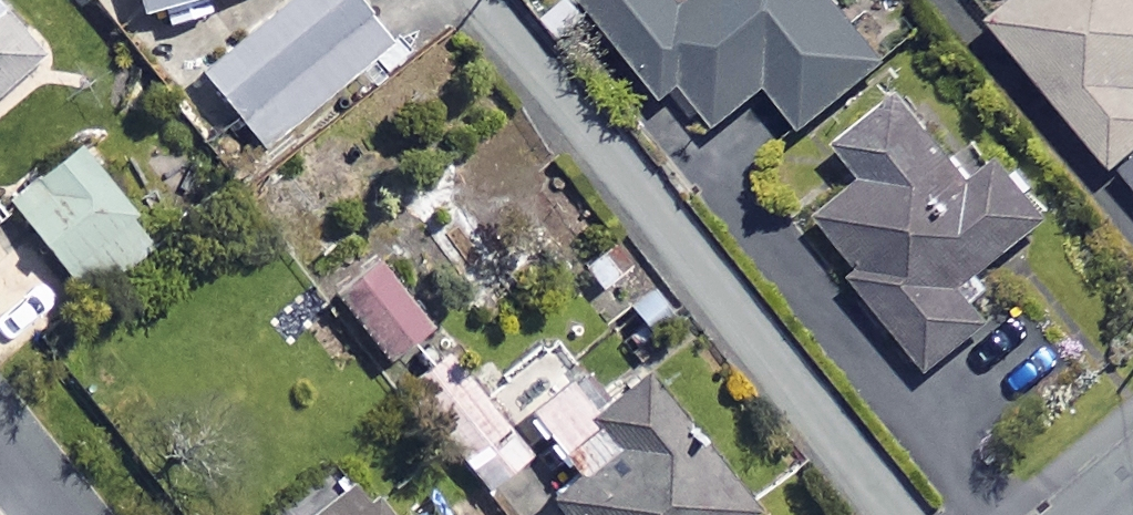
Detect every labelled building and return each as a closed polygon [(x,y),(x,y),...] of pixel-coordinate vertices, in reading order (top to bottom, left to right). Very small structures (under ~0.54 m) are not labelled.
[(360,0),(277,0),(191,67),(246,137),(384,30),(360,0)] [(660,93),(679,78),(711,119),(765,77),(798,119),(881,54),(838,0),(587,0),(660,93)] [(1132,142),(1132,0),(1003,0),(987,14),(1113,159),(1132,142)] [(32,47),(0,10),(0,75),(32,47)] [(968,174),(894,80),(829,131),(862,174),(808,216),(924,363),(983,316),(954,279),(1040,212),(994,154),(968,174)] [(1113,159),(1132,183),(1132,142),(1113,159)] [(146,236),(71,143),(6,195),(81,288),(146,236)] [(425,317),(367,246),(324,281),(382,352),(425,317)] [(539,315),(474,366),(564,481),(547,494),(563,514),(729,514),(747,501),(638,362),(600,393),(539,315)] [(524,449),(482,399),(437,437),(478,487),(524,449)] [(351,475),(302,514),(384,514),(351,475)]
